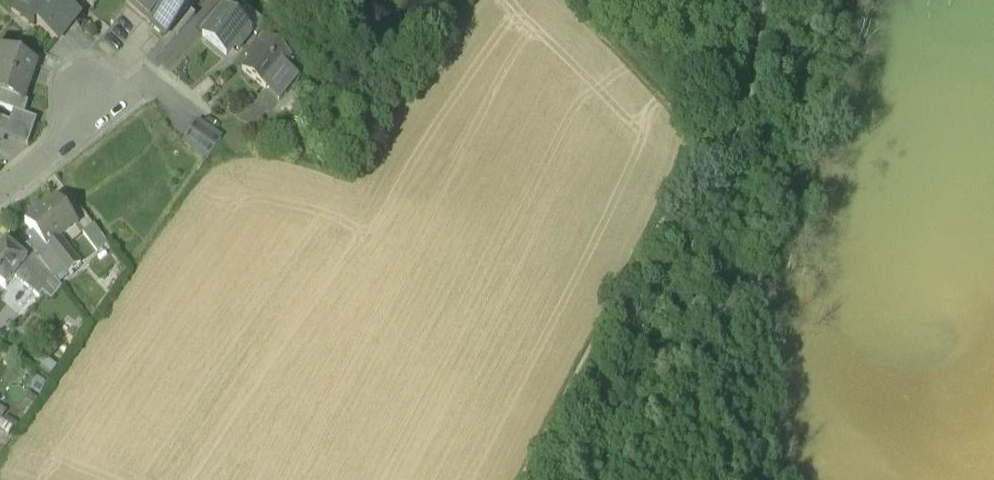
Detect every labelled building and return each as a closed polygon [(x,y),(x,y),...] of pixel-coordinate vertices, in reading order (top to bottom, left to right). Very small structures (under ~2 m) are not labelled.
[(59,0),(26,0),(19,8),(39,24),(36,27),(58,45),(80,18),(59,0)] [(126,5),(164,37),(196,0),(130,0),(126,5)] [(248,25),(225,5),(202,33),(226,53),(233,44),(237,47),(250,31),(246,28),(248,25)] [(324,29),(313,21),(307,29),(317,38),(324,29)] [(303,43),(280,24),(270,37),(293,56),(303,43)] [(267,35),(260,43),(255,40),(245,53),(249,57),(242,66),(265,86),(285,61),(290,56),(292,57),(293,56),(270,37),(267,35)] [(0,54),(0,96),(1,96),(25,105),(32,85),(29,84),(34,69),(37,70),(38,68),(0,54)] [(298,72),(285,61),(270,80),(282,91),(298,72)] [(1,96),(0,98),(0,110),(14,115),(25,119),(30,106),(25,105),(1,96)] [(25,119),(14,115),(6,140),(28,148),(37,123),(25,119)] [(220,138),(197,122),(184,142),(207,158),(220,138)] [(57,199),(25,224),(34,236),(46,251),(58,241),(78,226),(57,199)] [(107,246),(93,228),(83,236),(97,254),(107,246)] [(58,241),(46,251),(34,236),(30,239),(34,244),(28,249),(33,255),(43,269),(54,281),(64,273),(67,277),(80,266),(67,250),(66,251),(58,241)] [(0,247),(0,285),(6,290),(24,269),(27,264),(26,264),(2,244),(0,247)] [(33,255),(26,264),(27,264),(24,269),(36,278),(43,269),(33,255)] [(36,278),(28,288),(40,298),(42,295),(54,281),(43,269),(36,278)] [(54,281),(42,295),(51,302),(61,291),(54,281)]
